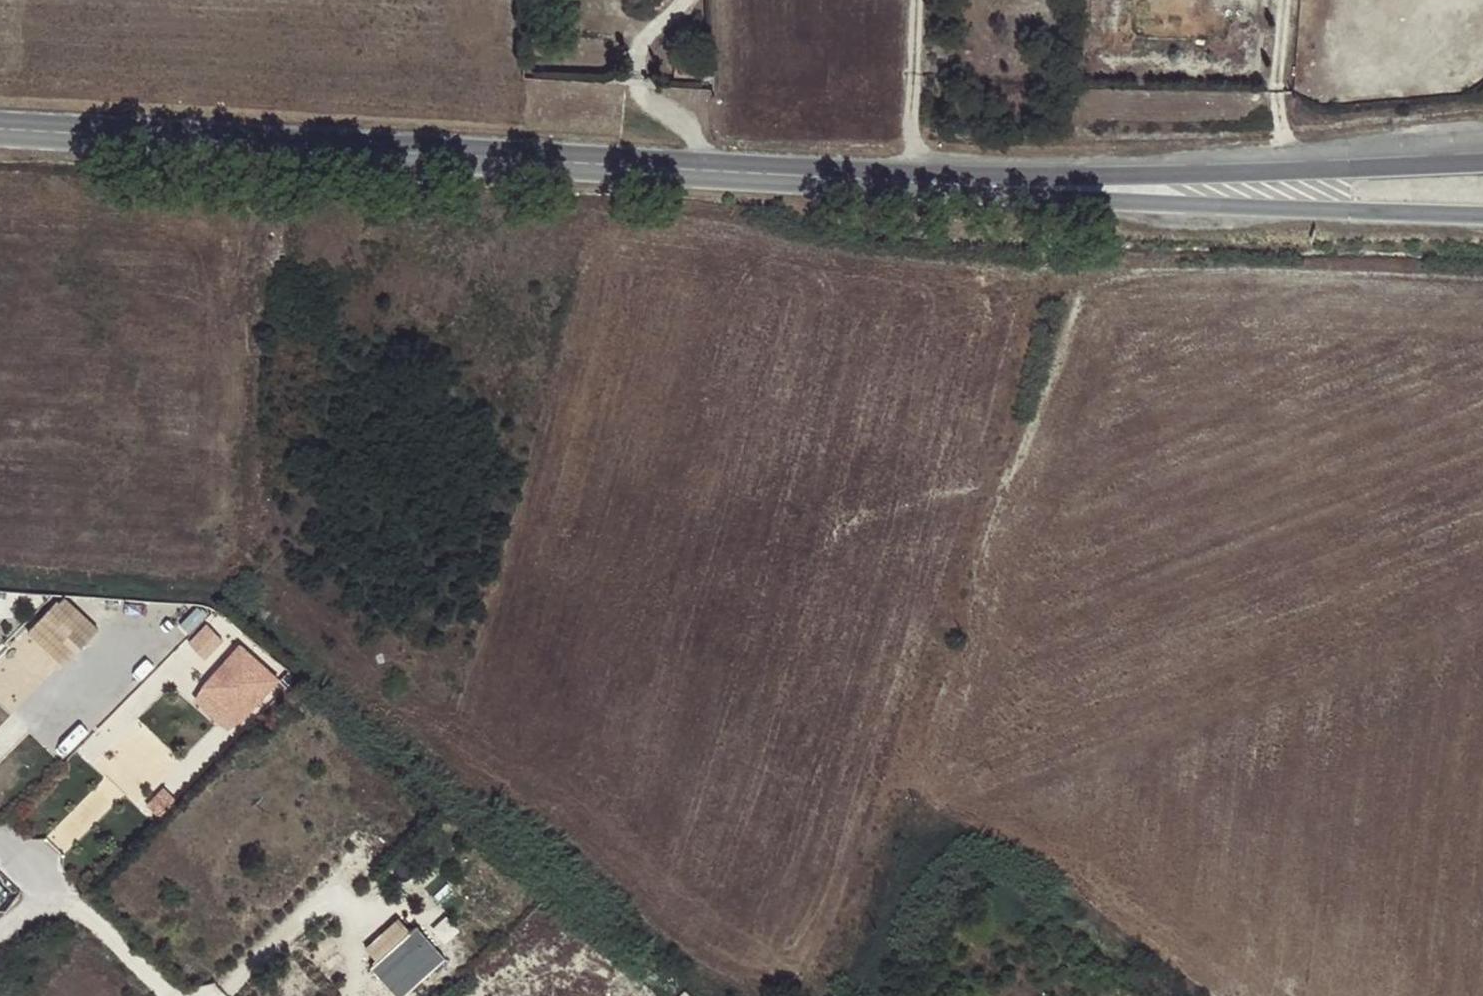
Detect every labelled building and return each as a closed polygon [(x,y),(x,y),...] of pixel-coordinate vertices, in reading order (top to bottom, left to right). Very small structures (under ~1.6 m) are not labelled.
[(59,663),(94,630),(62,594),(26,629),(59,663)] [(191,632),(209,614),(199,604),(182,623),(191,632)] [(225,638),(208,621),(191,640),(208,656),(225,638)] [(245,721),(280,679),(241,646),(206,688),(245,721)] [(233,730),(245,721),(206,688),(198,701),(233,730)] [(445,954),(418,923),(411,929),(400,917),(366,947),(378,960),(372,965),(399,995),(445,954)]
